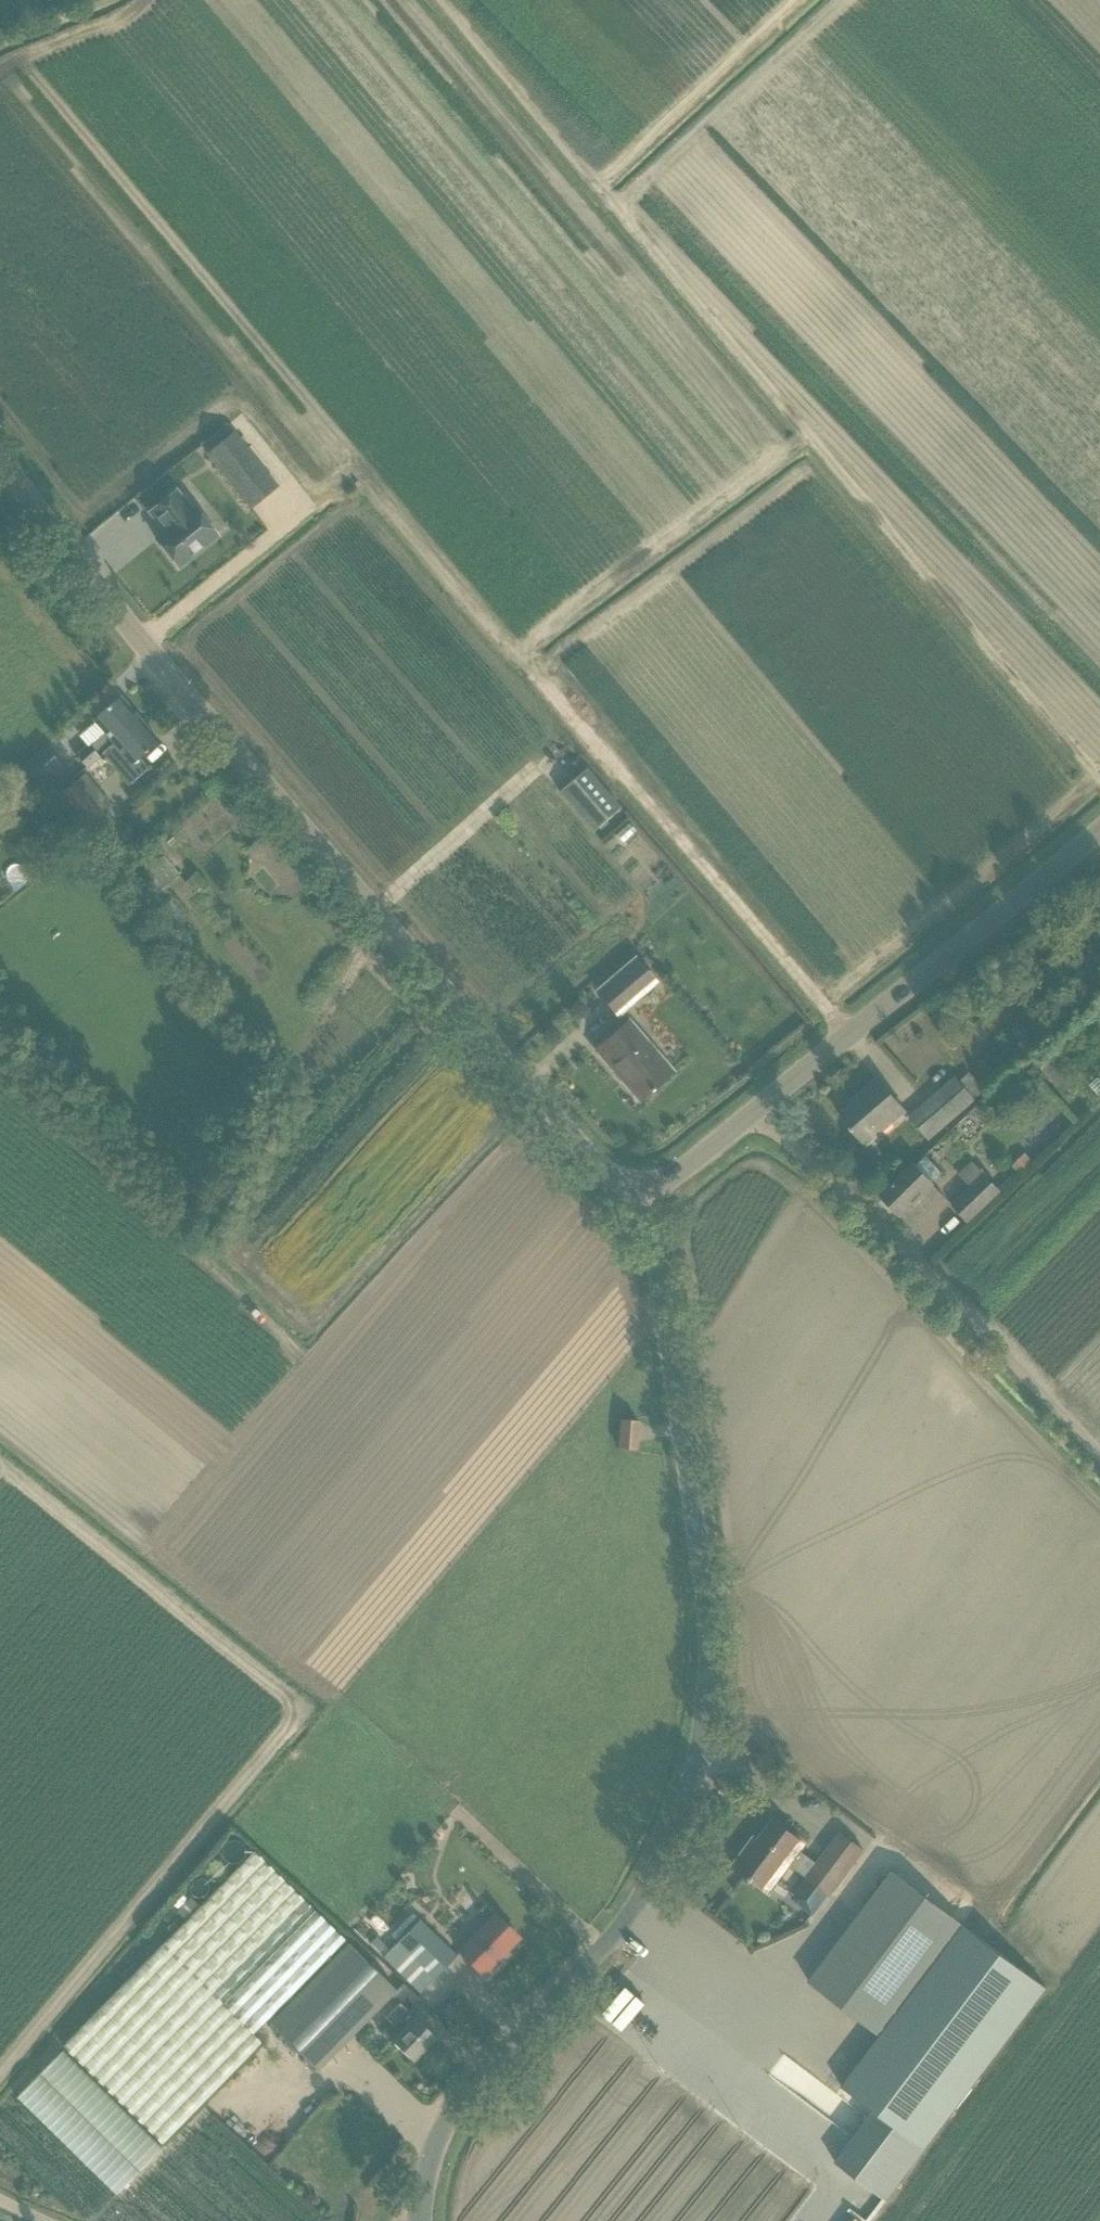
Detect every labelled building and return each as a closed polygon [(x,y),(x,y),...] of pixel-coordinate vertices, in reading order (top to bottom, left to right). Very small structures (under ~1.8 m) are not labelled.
[(250,507),(277,485),(234,431),(207,453),(250,507)] [(178,567),(195,553),(218,536),(195,507),(192,509),(177,490),(150,512),(166,532),(157,540),(178,567)] [(120,696),(103,710),(93,719),(106,733),(89,747),(88,745),(78,754),(88,766),(103,752),(141,720),(120,696)] [(131,784),(132,783),(149,769),(139,758),(159,741),(141,720),(103,752),(106,755),(131,784)] [(20,772),(14,777),(32,797),(37,792),(51,779),(33,760),(20,772)] [(592,831),(620,807),(585,768),(558,791),(592,831)] [(103,820),(85,798),(86,797),(71,779),(55,792),(88,833),(103,820)] [(170,834),(164,839),(170,846),(176,840),(171,833),(170,834)] [(160,850),(143,864),(162,887),(179,873),(160,850)] [(619,1014),(657,981),(637,958),(599,991),(619,1014)] [(671,1071),(629,1022),(596,1051),(615,1072),(618,1070),(625,1079),(623,1081),(639,1099),(648,1091),(650,1092),(654,1088),(654,1086),(671,1071)] [(988,1048),(999,1040),(991,1029),(980,1036),(988,1048)] [(996,1091),(1008,1105),(1025,1090),(1013,1076),(996,1091)] [(910,1117),(929,1140),(975,1100),(956,1077),(910,1117)] [(854,1131),(866,1145),(905,1111),(878,1079),(861,1094),(864,1097),(841,1117),(850,1128),(850,1129),(852,1132),(854,1131)] [(966,1128),(974,1139),(989,1129),(981,1117),(966,1128)] [(1025,1154),(1012,1166),(1018,1173),(1032,1161),(1025,1154)] [(897,1181),(881,1196),(911,1227),(943,1196),(913,1166),(897,1181)] [(969,1223),(1014,1179),(1009,1175),(997,1187),(977,1167),(964,1179),(971,1187),(952,1206),(953,1207),(969,1223)] [(621,1419),(619,1448),(636,1450),(638,1420),(621,1419)] [(804,1844),(791,1834),(774,1821),(749,1854),(744,1853),(734,1866),(749,1877),(749,1878),(752,1881),(753,1881),(768,1892),(778,1877),(789,1864),(806,1877),(830,1896),(864,1851),(840,1832),(817,1863),(799,1850),(804,1844)] [(262,2044),(251,2034),(343,1941),(253,1852),(161,1945),(63,2046),(163,2144),(262,2044)] [(808,1981),(878,2034),(961,1924),(891,1871),(808,1981)] [(333,1911),(351,1922),(360,1907),(341,1896),(333,1911)] [(518,1937),(502,1922),(495,1914),(459,1952),(485,1977),(501,1960),(498,1958),(518,1937)] [(383,1956),(420,1993),(456,1956),(419,1919),(383,1956)] [(962,1925),(841,2085),(883,2117),(846,2166),(889,2198),(1046,1988),(984,1942),(962,1925)] [(376,1937),(370,1943),(378,1951),(385,1945),(376,1937)] [(346,1942),(269,2022),(319,2071),(359,2028),(377,2009),(391,1996),(392,1995),(396,1990),(395,1989),(365,1960),(349,1945),(346,1942)] [(778,1961),(779,1973),(800,1971),(798,1959),(778,1961)] [(398,2003),(385,2017),(400,2031),(391,2040),(397,2046),(412,2061),(435,2037),(420,2022),(409,2012),(399,2003),(398,2003)]
